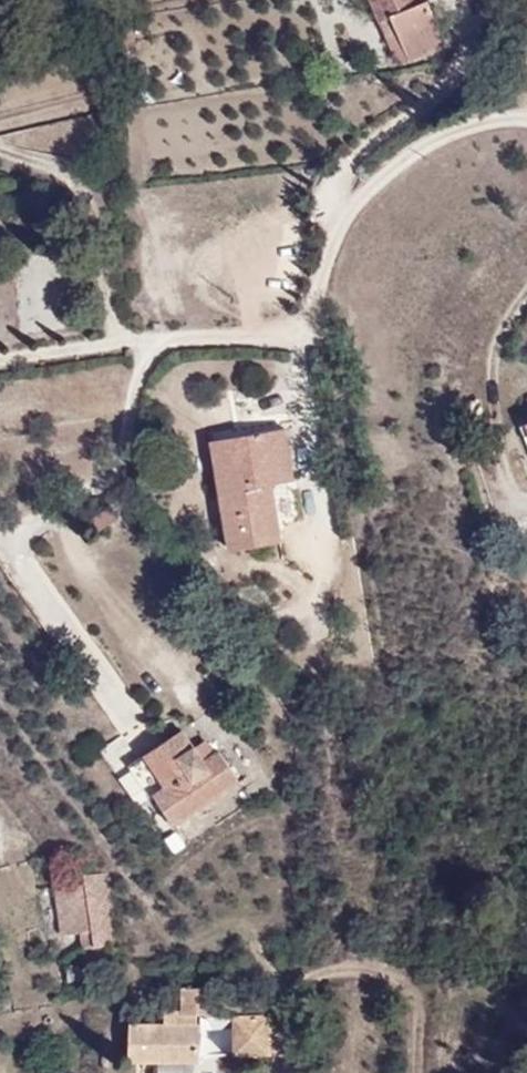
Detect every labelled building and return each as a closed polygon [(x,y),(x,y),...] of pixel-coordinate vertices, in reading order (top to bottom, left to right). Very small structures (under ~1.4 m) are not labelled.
[(399,65),(445,46),(427,0),(374,0),(399,65)] [(290,431),(214,443),(232,548),(283,540),(275,484),(298,480),(290,431)] [(156,797),(177,826),(242,781),(222,752),(218,755),(205,764),(191,747),(180,733),(150,758),(171,787),(156,797)] [(218,755),(204,738),(191,747),(205,764),(218,755)] [(148,756),(134,766),(156,797),(171,787),(150,758),(148,756)] [(106,877),(56,883),(63,938),(82,936),(83,950),(113,946),(106,877)] [(163,1018),(127,1017),(127,1059),(199,1061),(199,1016),(213,1016),(213,986),(181,986),(181,1003),(163,1003),(163,1018)] [(272,1015),(233,1015),(233,1053),(272,1053),(272,1015)]
